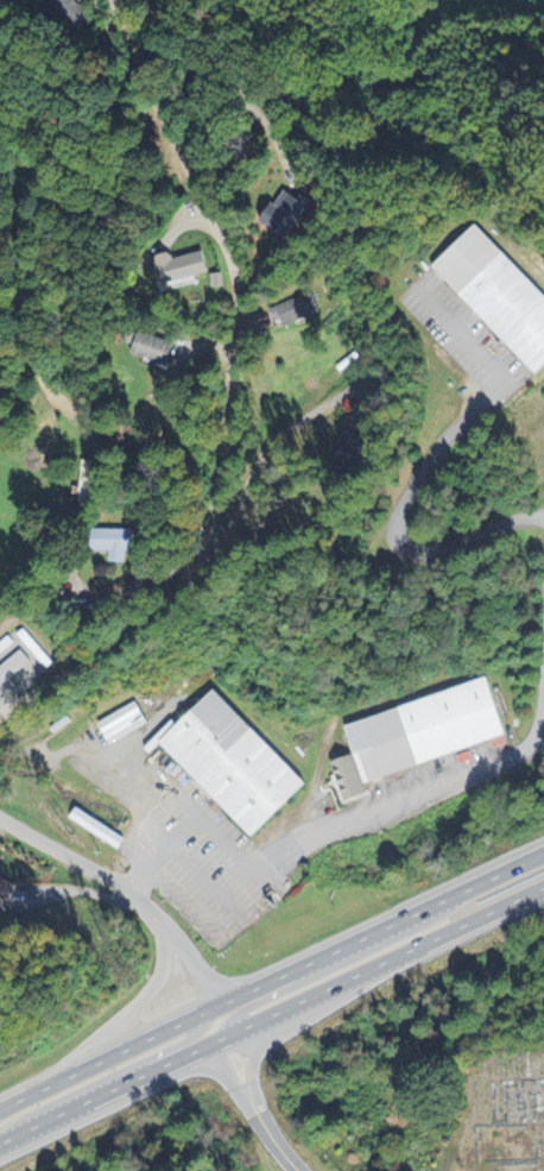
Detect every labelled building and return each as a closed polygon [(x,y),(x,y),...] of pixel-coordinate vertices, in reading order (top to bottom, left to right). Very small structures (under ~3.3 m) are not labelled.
[(288,241),(312,204),(287,188),(264,226),(288,241)] [(474,224),(543,295),(543,361),(533,371),(431,265),(474,224)] [(322,318),(315,295),(271,308),(279,332),(322,318)] [(169,365),(175,344),(139,335),(134,356),(169,365)] [(351,476),(354,468),(358,469),(368,441),(345,433),(332,469),(351,476)] [(136,553),(135,531),(107,531),(108,564),(127,564),(127,553),(136,553)] [(25,631),(13,642),(10,637),(0,645),(0,707),(1,708),(53,664),(25,631)] [(508,741),(490,682),(345,725),(354,756),(334,763),(346,805),(364,799),(360,785),(508,741)] [(306,785),(215,691),(174,730),(171,727),(156,741),(251,839),(306,785)] [(112,740),(152,725),(145,704),(104,720),(112,740)] [(128,840),(79,809),(72,820),(121,850),(128,840)] [(10,904),(17,887),(0,879),(0,899),(10,904)]
